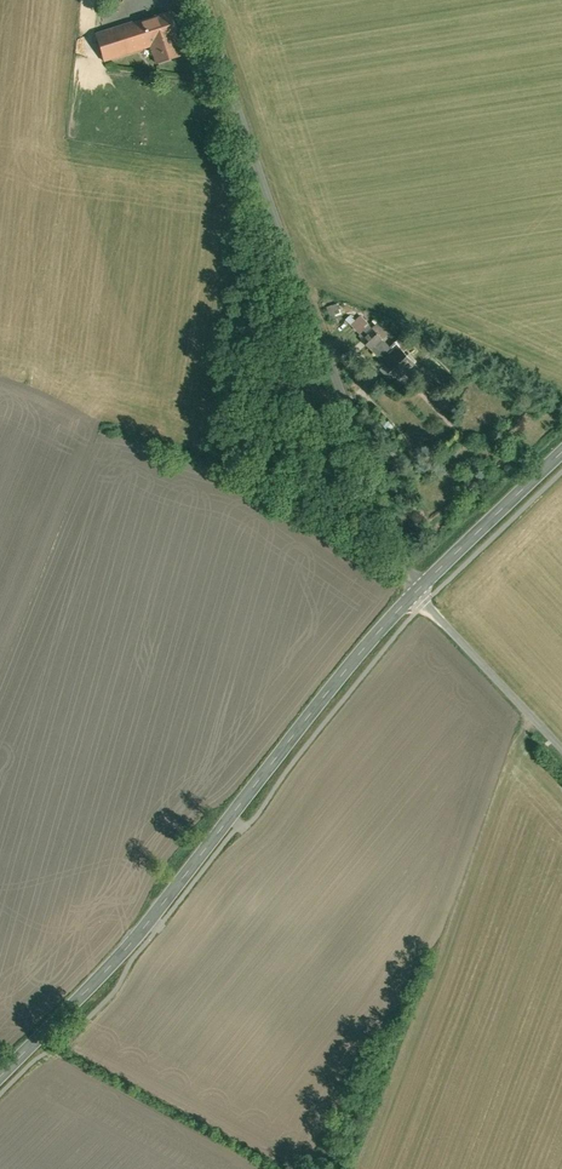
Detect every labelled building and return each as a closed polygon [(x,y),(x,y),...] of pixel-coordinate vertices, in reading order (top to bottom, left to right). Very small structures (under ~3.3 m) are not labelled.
[(171,12),(98,35),(106,62),(152,48),(158,65),(176,59),(171,42),(179,39),(171,12)] [(349,324),(357,332),(367,322),(360,314),(349,324)] [(415,364),(395,343),(391,347),(373,328),(361,339),(399,379),(415,364)] [(274,928),(273,934),(284,936),(286,930),(274,928)] [(237,937),(235,947),(251,950),(253,939),(237,937)]
